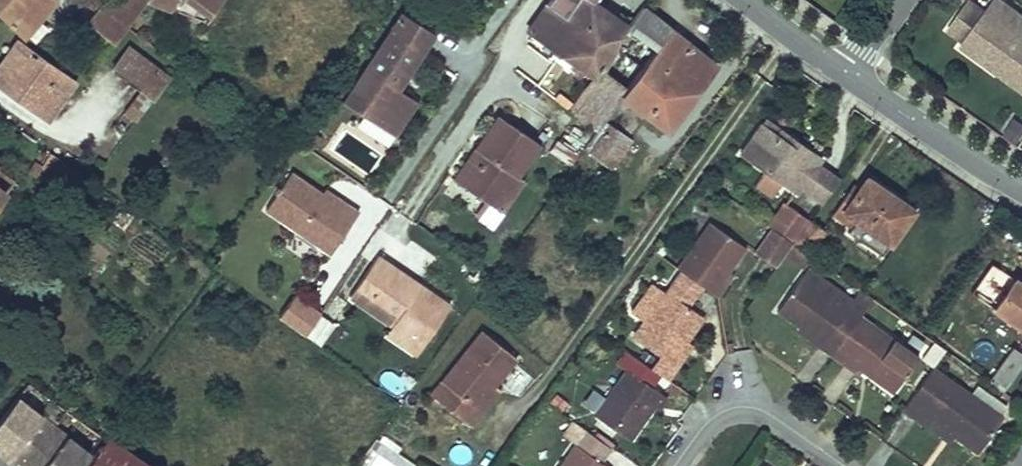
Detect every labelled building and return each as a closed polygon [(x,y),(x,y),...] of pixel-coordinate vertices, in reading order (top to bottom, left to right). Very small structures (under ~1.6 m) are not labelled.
[(22,37),(54,0),(0,0),(0,14),(22,37)] [(114,46),(126,29),(128,26),(144,4),(148,0),(109,0),(87,27),(114,46)] [(144,4),(205,23),(221,0),(148,0),(144,4)] [(592,75),(609,48),(619,35),(627,25),(616,18),(610,27),(594,15),(600,7),(590,0),(550,0),(527,32),(547,45),(565,56),(592,75)] [(1001,0),(997,0),(990,10),(997,16),(1021,33),(1021,31),(1021,15),(1001,0)] [(989,9),(986,13),(970,1),(949,29),(965,41),(962,45),(989,65),(992,61),(1001,68),(998,72),(1021,90),(1021,34),(1021,33),(997,16),(990,10),(989,9)] [(572,104),(568,110),(571,113),(596,131),(583,149),(591,153),(590,155),(603,164),(614,146),(623,152),(630,142),(604,122),(623,97),(668,130),(715,66),(642,7),(642,8),(627,25),(619,35),(609,48),(592,75),(589,79),(572,104)] [(616,18),(600,7),(594,15),(610,27),(616,18)] [(435,34),(401,12),(349,90),(370,103),(362,115),(394,136),(417,102),(398,90),(393,87),(398,80),(403,82),(435,34)] [(0,68),(0,85),(48,119),(75,83),(19,42),(0,68)] [(137,123),(167,79),(130,51),(115,72),(141,91),(125,115),(137,123)] [(1001,68),(992,61),(989,65),(998,72),(1001,68)] [(403,82),(398,80),(393,87),(398,90),(403,82)] [(370,103),(349,90),(341,102),(362,115),(370,103)] [(557,93),(553,99),(568,110),(572,104),(557,93)] [(473,149),(468,155),(452,179),(498,212),(520,181),(513,176),(535,145),(495,117),(473,149)] [(783,143),(774,138),(760,128),(741,155),(765,171),(755,185),(772,197),(782,183),(795,192),(798,188),(814,164),(817,160),(787,138),(783,143)] [(778,133),(774,138),(783,143),(787,138),(778,133)] [(578,151),(568,144),(562,152),(573,159),(578,151)] [(614,146),(603,164),(611,169),(623,152),(614,146)] [(58,158),(50,152),(45,160),(52,166),(58,158)] [(838,181),(814,164),(798,188),(821,205),(838,181)] [(14,180),(0,170),(0,199),(14,180)] [(340,207),(322,194),(290,172),(264,210),(329,254),(358,213),(343,202),(340,207)] [(910,214),(885,198),(887,195),(866,180),(858,191),(856,194),(854,198),(843,213),(855,222),(889,244),(910,214)] [(858,191),(852,187),(847,193),(854,198),(856,194),(858,191)] [(343,202),(324,190),(322,194),(340,207),(343,202)] [(854,198),(847,193),(837,209),(843,213),(854,198)] [(887,195),(885,198),(910,214),(912,212),(887,195)] [(783,204),(767,227),(771,230),(792,245),(793,242),(808,222),(783,204)] [(843,213),(837,209),(833,215),(851,228),(855,222),(843,213)] [(826,235),(808,222),(793,242),(792,245),(810,257),(826,235)] [(889,244),(855,222),(851,228),(847,234),(881,257),(889,244)] [(707,223),(675,268),(680,271),(699,285),(714,265),(727,273),(744,249),(707,223)] [(784,256),(792,245),(771,230),(767,227),(751,250),(775,268),(784,256)] [(805,271),(813,260),(792,245),(784,256),(789,260),(802,269),(805,271)] [(350,298),(390,327),(420,350),(443,317),(413,296),(420,287),(379,257),(350,298)] [(789,260),(781,271),(793,280),(802,269),(789,260)] [(714,265),(699,285),(701,286),(715,296),(730,276),(727,273),(714,265)] [(680,271),(664,294),(643,323),(633,337),(659,356),(668,362),(682,341),(684,342),(685,341),(702,318),(687,307),(701,286),(699,285),(680,271)] [(776,312),(800,329),(810,316),(843,339),(859,317),(866,307),(871,300),(859,291),(847,308),(802,276),(776,312)] [(993,309),(1021,329),(1021,286),(1014,280),(993,309)] [(632,315),(643,323),(664,294),(653,285),(632,315)] [(420,287),(413,296),(443,317),(450,308),(420,287)] [(319,314),(293,295),(278,317),(304,335),(319,314)] [(335,325),(319,314),(304,335),(313,342),(319,347),(335,325)] [(810,316),(800,329),(812,337),(810,341),(831,356),(843,339),(810,316)] [(843,339),(831,356),(844,365),(856,349),(877,363),(868,376),(891,393),(917,357),(899,344),(859,317),(843,339)] [(420,350),(390,327),(383,336),(413,358),(420,350)] [(481,413),(476,409),(493,387),(515,358),(481,331),(431,395),(470,427),(481,413)] [(904,338),(899,344),(917,357),(920,360),(925,353),(922,350),(904,338)] [(659,356),(650,368),(666,380),(691,345),(685,341),(684,342),(682,341),(668,362),(659,356)] [(943,351),(932,343),(925,353),(920,360),(931,367),(943,351)] [(597,348),(587,362),(595,367),(604,353),(597,348)] [(1003,390),(1021,364),(1021,356),(1011,348),(989,380),(1003,390)] [(856,349),(844,365),(855,372),(857,369),(868,376),(877,363),(856,349)] [(931,368),(902,409),(918,422),(919,421),(919,420),(918,420),(929,404),(939,410),(932,420),(953,435),(952,436),(953,437),(976,453),(1002,418),(1000,416),(971,395),(931,368)] [(647,416),(634,407),(649,386),(625,370),(591,419),(627,445),(647,416)] [(649,386),(634,407),(647,416),(654,406),(657,408),(665,397),(649,386)] [(977,386),(971,395),(1000,416),(1006,406),(977,386)] [(493,387),(476,409),(481,413),(499,391),(493,387)] [(17,397),(0,419),(0,446),(11,454),(8,459),(17,465),(23,465),(54,426),(17,397)] [(919,420),(919,421),(949,443),(953,437),(952,436),(953,435),(932,420),(939,410),(929,404),(918,420),(919,420)] [(54,426),(23,465),(82,465),(91,454),(54,426)] [(602,465),(613,450),(588,432),(577,447),(574,445),(559,465),(603,465),(602,465)] [(110,433),(87,465),(159,465),(110,433)] [(0,446),(0,453),(2,455),(8,459),(11,454),(0,446)] [(388,452),(378,465),(406,465),(388,452)]
